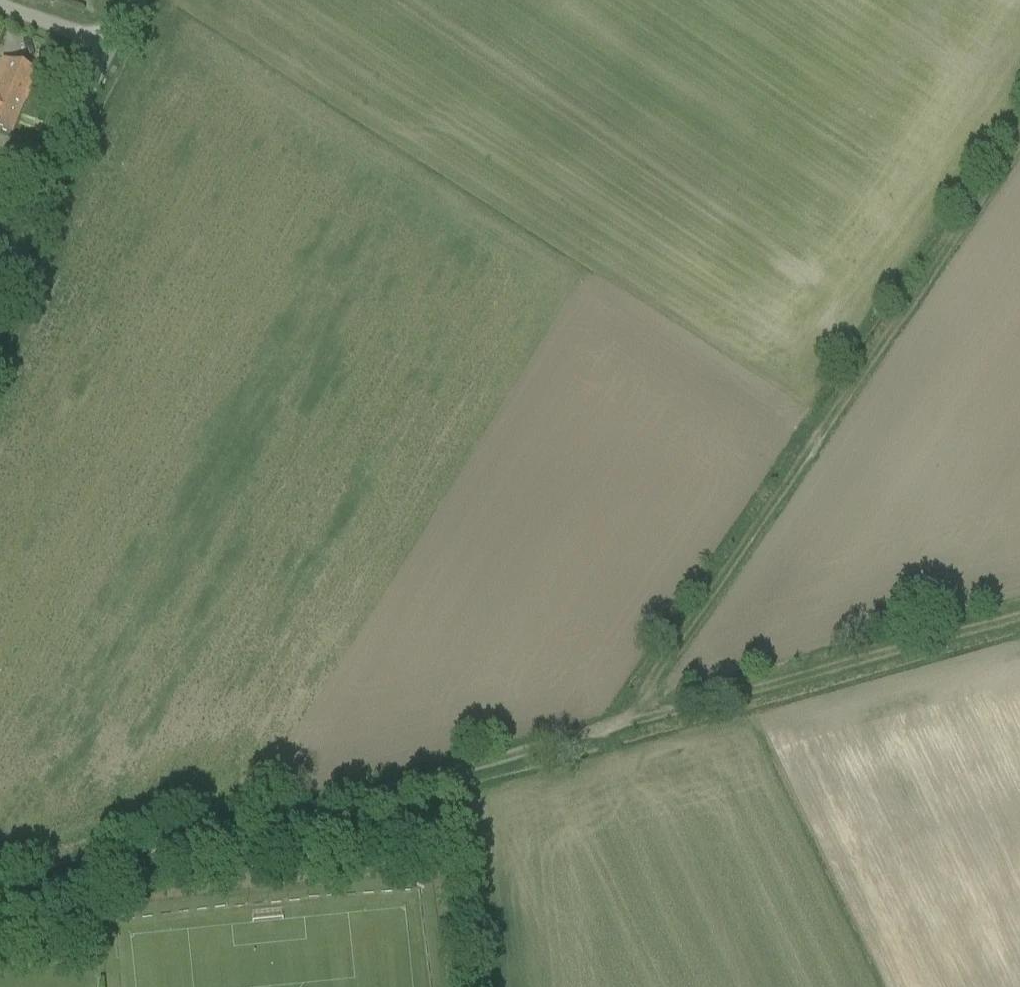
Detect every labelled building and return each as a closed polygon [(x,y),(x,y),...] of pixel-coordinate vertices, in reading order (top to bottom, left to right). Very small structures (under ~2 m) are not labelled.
[(12,136),(25,104),(26,104),(38,74),(3,60),(0,68),(0,132),(12,136)]
